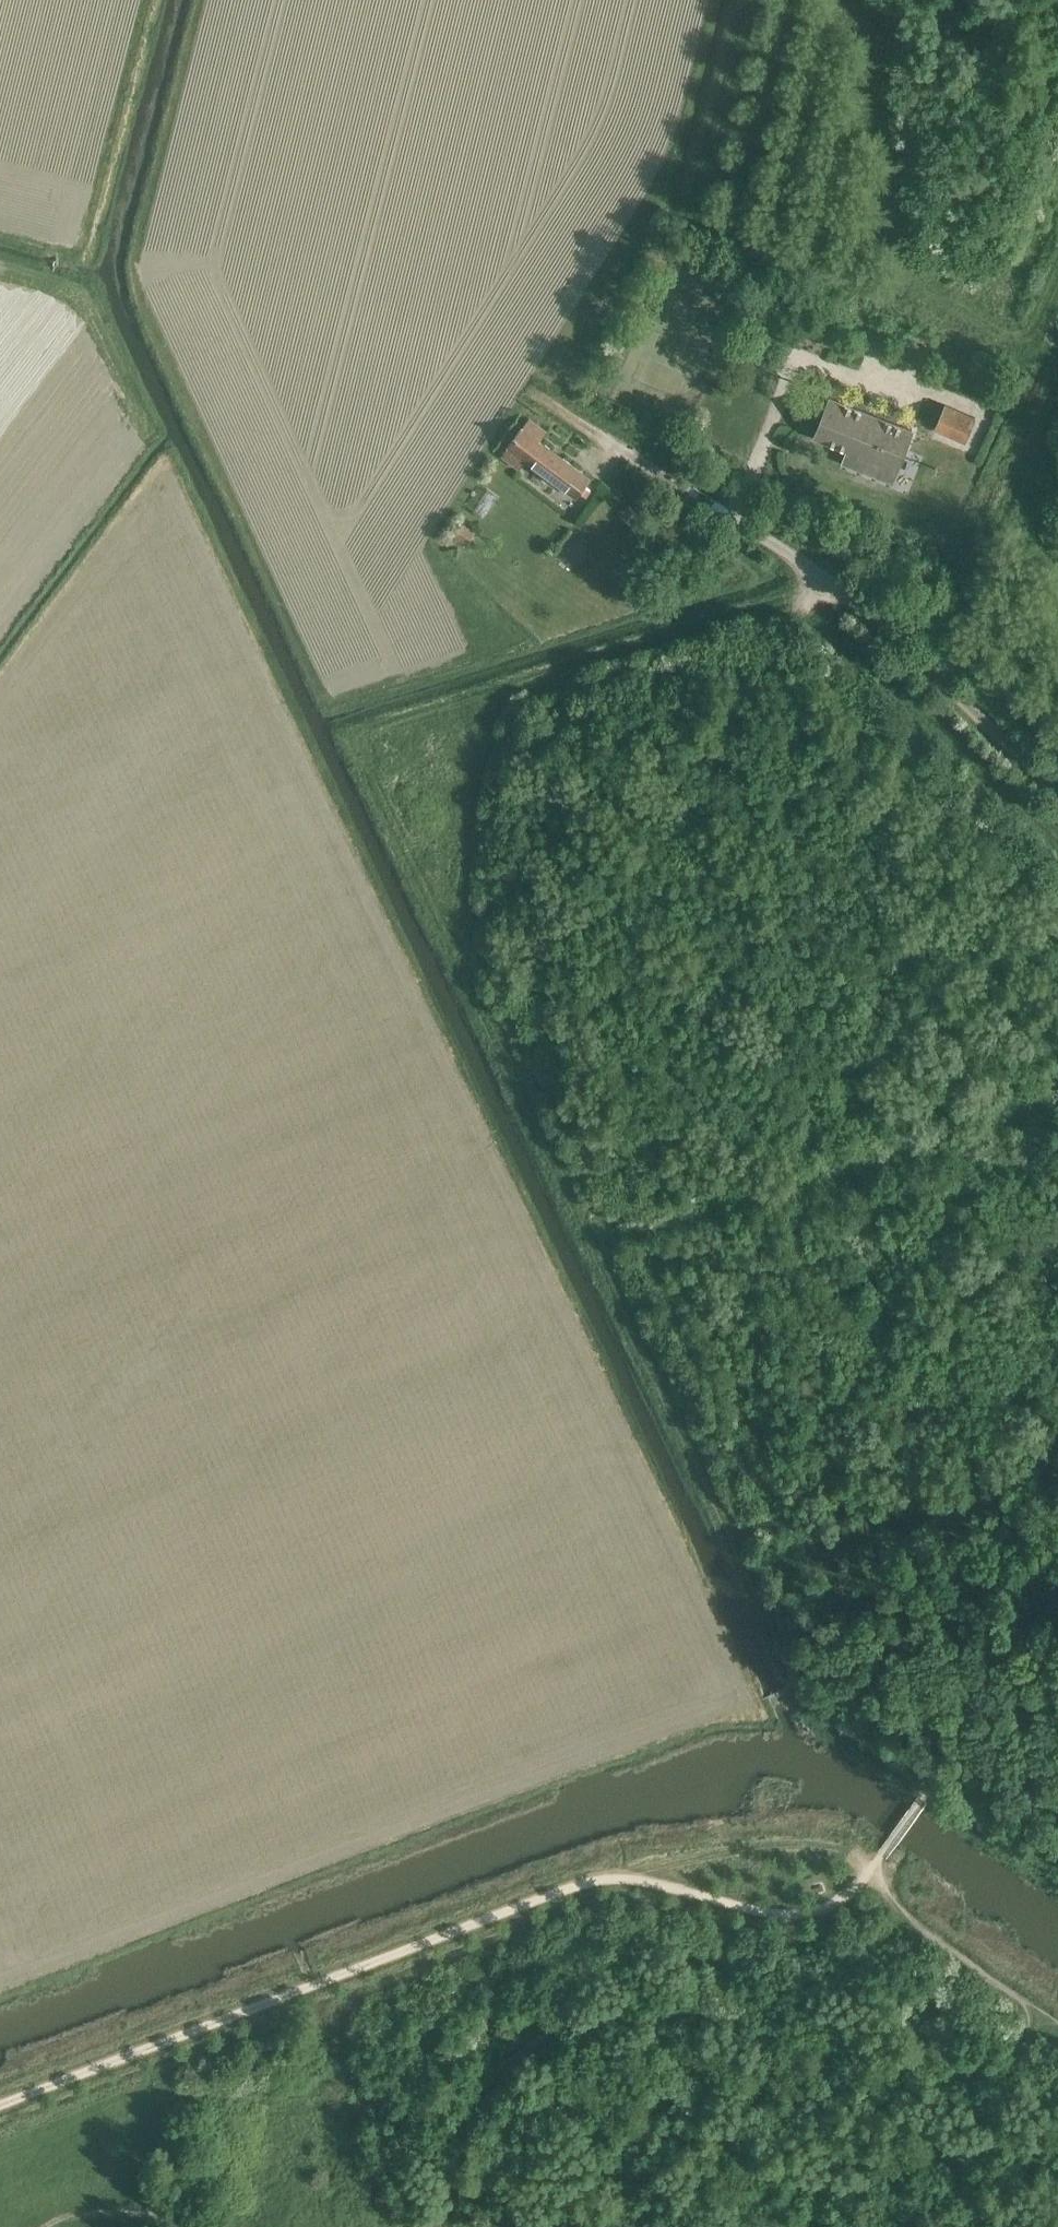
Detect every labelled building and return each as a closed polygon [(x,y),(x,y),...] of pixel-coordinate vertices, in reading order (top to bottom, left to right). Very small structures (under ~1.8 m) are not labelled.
[(896,468),(911,429),(829,396),(813,435),(896,468)] [(965,441),(976,419),(948,405),(937,427),(965,441)] [(586,497),(590,491),(583,486),(590,478),(539,439),(546,429),(528,415),(521,425),(517,422),(502,441),(506,444),(499,452),(518,467),(525,458),(576,497),(579,492),(586,497)] [(484,487),(469,508),(480,516),(495,494),(484,487)] [(639,513),(626,503),(618,513),(632,524),(639,513)] [(473,530),(458,521),(450,534),(465,543),(473,530)]
